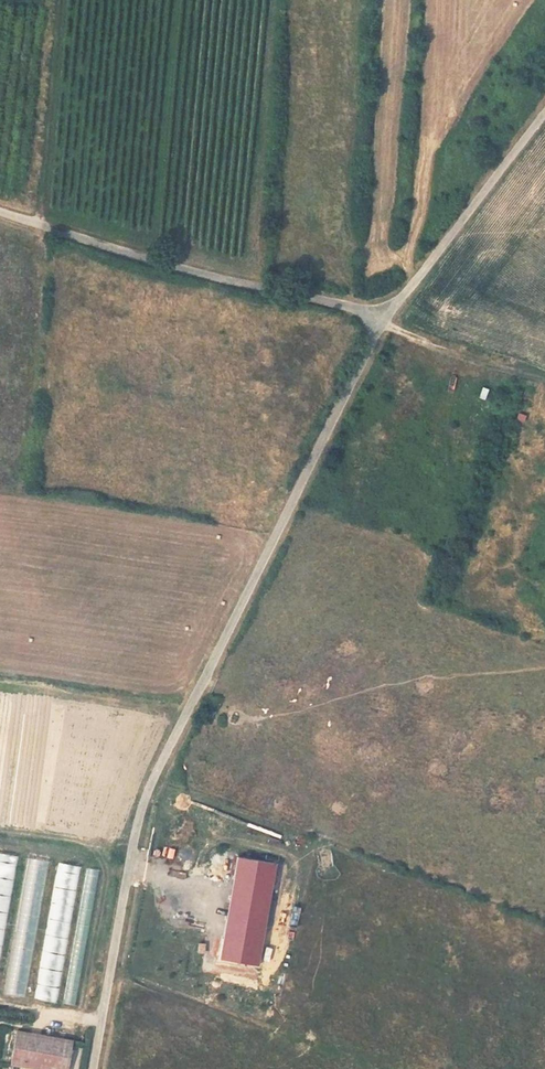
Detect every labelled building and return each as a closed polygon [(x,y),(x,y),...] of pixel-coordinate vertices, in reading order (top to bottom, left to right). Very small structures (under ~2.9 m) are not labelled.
[(14,854),(0,852),(0,965),(14,854)] [(47,860),(25,856),(5,995),(27,998),(47,860)] [(258,964),(276,863),(239,856),(221,958),(258,964)] [(55,861),(37,999),(58,1001),(76,864),(55,861)] [(77,1005),(98,869),(84,867),(63,1003),(77,1005)] [(263,1003),(270,1004),(273,991),(266,989),(263,1003)] [(19,1031),(13,1065),(35,1068),(67,1068),(72,1041),(19,1031)]
